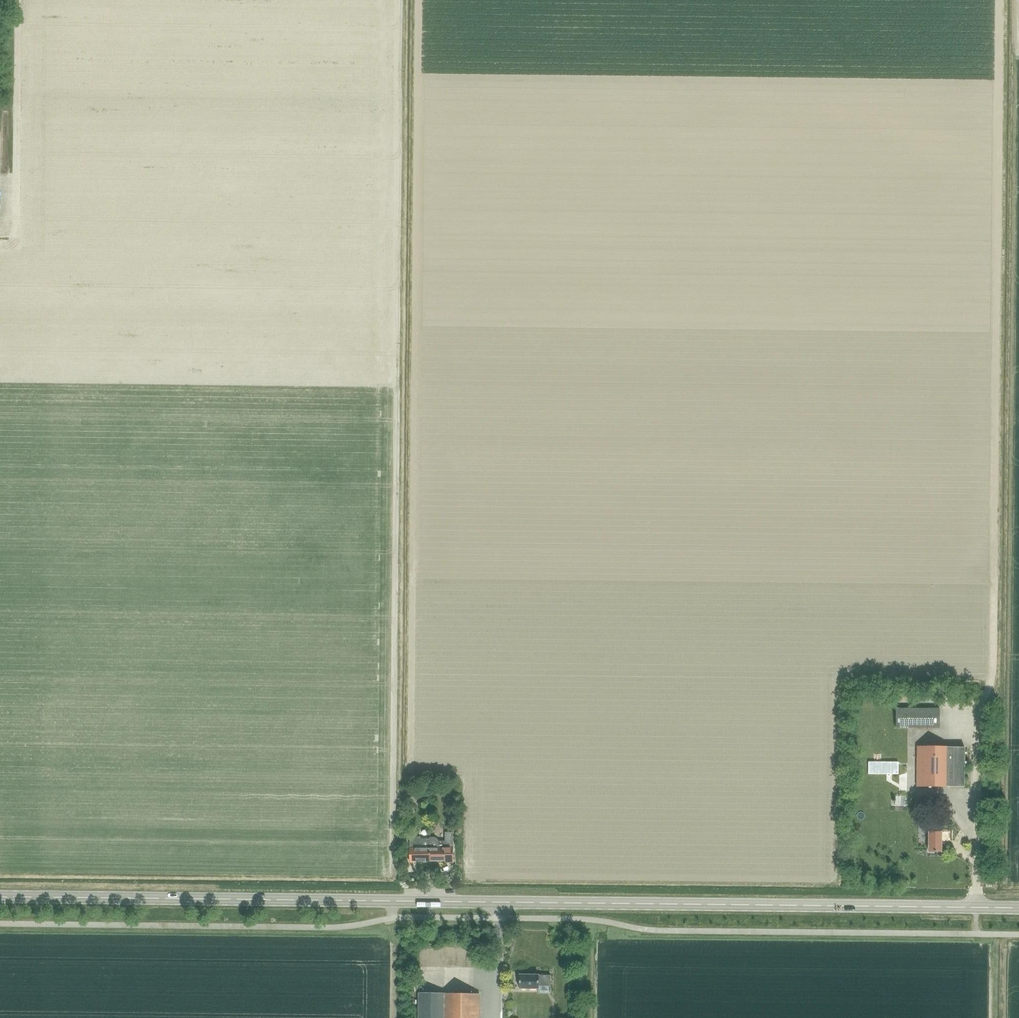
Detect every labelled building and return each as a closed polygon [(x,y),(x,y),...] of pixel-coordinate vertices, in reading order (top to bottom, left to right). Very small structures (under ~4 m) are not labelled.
[(939,728),(940,708),(896,708),(896,728),(939,728)] [(870,759),(870,771),(900,771),(900,759),(894,759),(894,747),(888,747),(888,759),(870,759)] [(917,786),(952,787),(964,787),(965,747),(952,747),(917,747),(917,786)] [(941,852),(941,832),(941,827),(931,826),(931,832),(929,832),(929,852),(941,852)] [(429,837),(429,839),(429,845),(429,861),(453,861),(453,832),(445,832),(445,841),(439,841),(435,837),(429,837)] [(409,861),(429,861),(429,845),(429,839),(420,839),(420,837),(409,837),(409,861)] [(539,975),(520,975),(520,988),(539,989),(539,986),(551,986),(551,975),(539,975)] [(443,994),(419,993),(419,1017),(443,1017),(443,994)] [(443,1017),(479,1017),(480,994),(443,994),(443,1017)]
